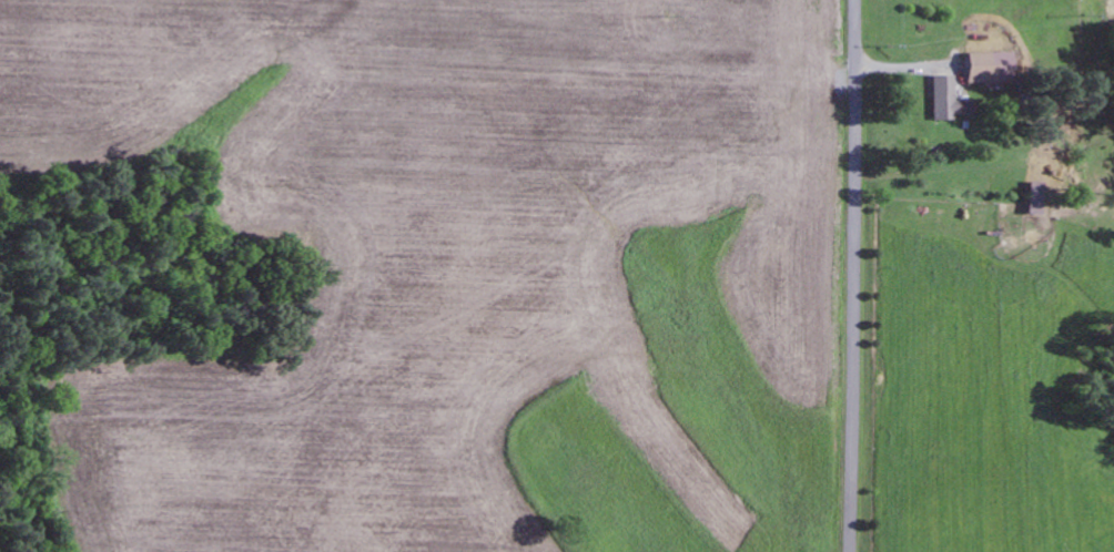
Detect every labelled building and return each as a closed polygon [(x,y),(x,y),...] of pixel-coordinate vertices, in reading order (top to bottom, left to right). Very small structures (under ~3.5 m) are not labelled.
[(964,53),(964,83),(1009,82),(1008,52),(964,53)] [(951,76),(930,77),(931,121),(953,121),(953,116),(970,116),(970,100),(951,101),(951,76)] [(1038,215),(1038,182),(1026,182),(1025,215),(1038,215)]
